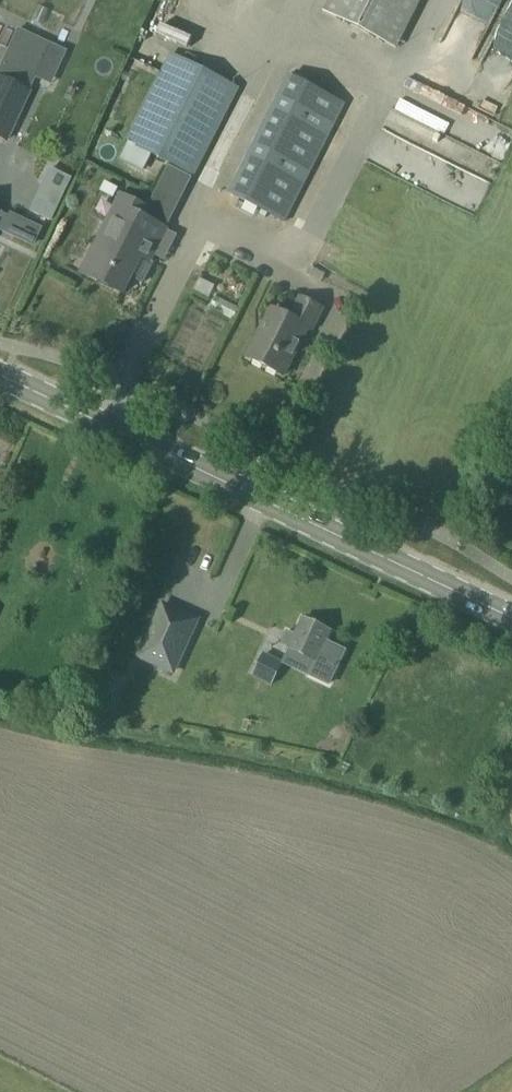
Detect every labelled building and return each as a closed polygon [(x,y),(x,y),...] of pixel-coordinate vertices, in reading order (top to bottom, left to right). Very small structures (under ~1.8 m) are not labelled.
[(185,21),(190,9),(166,0),(158,0),(154,9),(185,21)] [(316,0),(303,0),(299,10),(311,14),(316,0)] [(319,11),(392,47),(416,0),(325,0),(319,11)] [(153,27),(183,39),(188,27),(158,15),(153,27)] [(5,144),(9,136),(29,93),(23,91),(46,44),(16,31),(0,66),(0,141),(5,144)] [(461,52),(467,62),(494,47),(488,36),(461,52)] [(56,43),(37,96),(52,102),(71,49),(56,43)] [(173,57),(128,143),(196,177),(240,92),(173,57)] [(286,77),(227,194),(282,221),(340,104),(286,77)] [(356,162),(418,183),(427,156),(397,146),(393,156),(362,145),(356,162)] [(110,157),(124,177),(139,166),(125,146),(110,157)] [(29,160),(19,177),(30,184),(40,167),(29,160)] [(150,208),(144,219),(167,231),(194,178),(171,166),(152,203),(150,202),(147,207),(150,208)] [(121,196),(82,274),(123,295),(141,258),(150,263),(167,231),(144,219),(150,208),(147,207),(121,196)] [(30,246),(38,230),(8,216),(7,220),(0,217),(0,232),(30,246)] [(200,280),(195,290),(208,297),(213,286),(200,280)] [(272,310),(247,358),(284,378),(309,330),(312,331),(324,310),(299,297),(288,319),(272,310)] [(164,604),(140,654),(172,669),(196,620),(164,604)] [(287,631),(280,645),(289,649),(315,661),(317,662),(332,632),(304,618),(295,635),(287,631)] [(265,654),(253,677),(271,686),(282,663),(265,654)]
